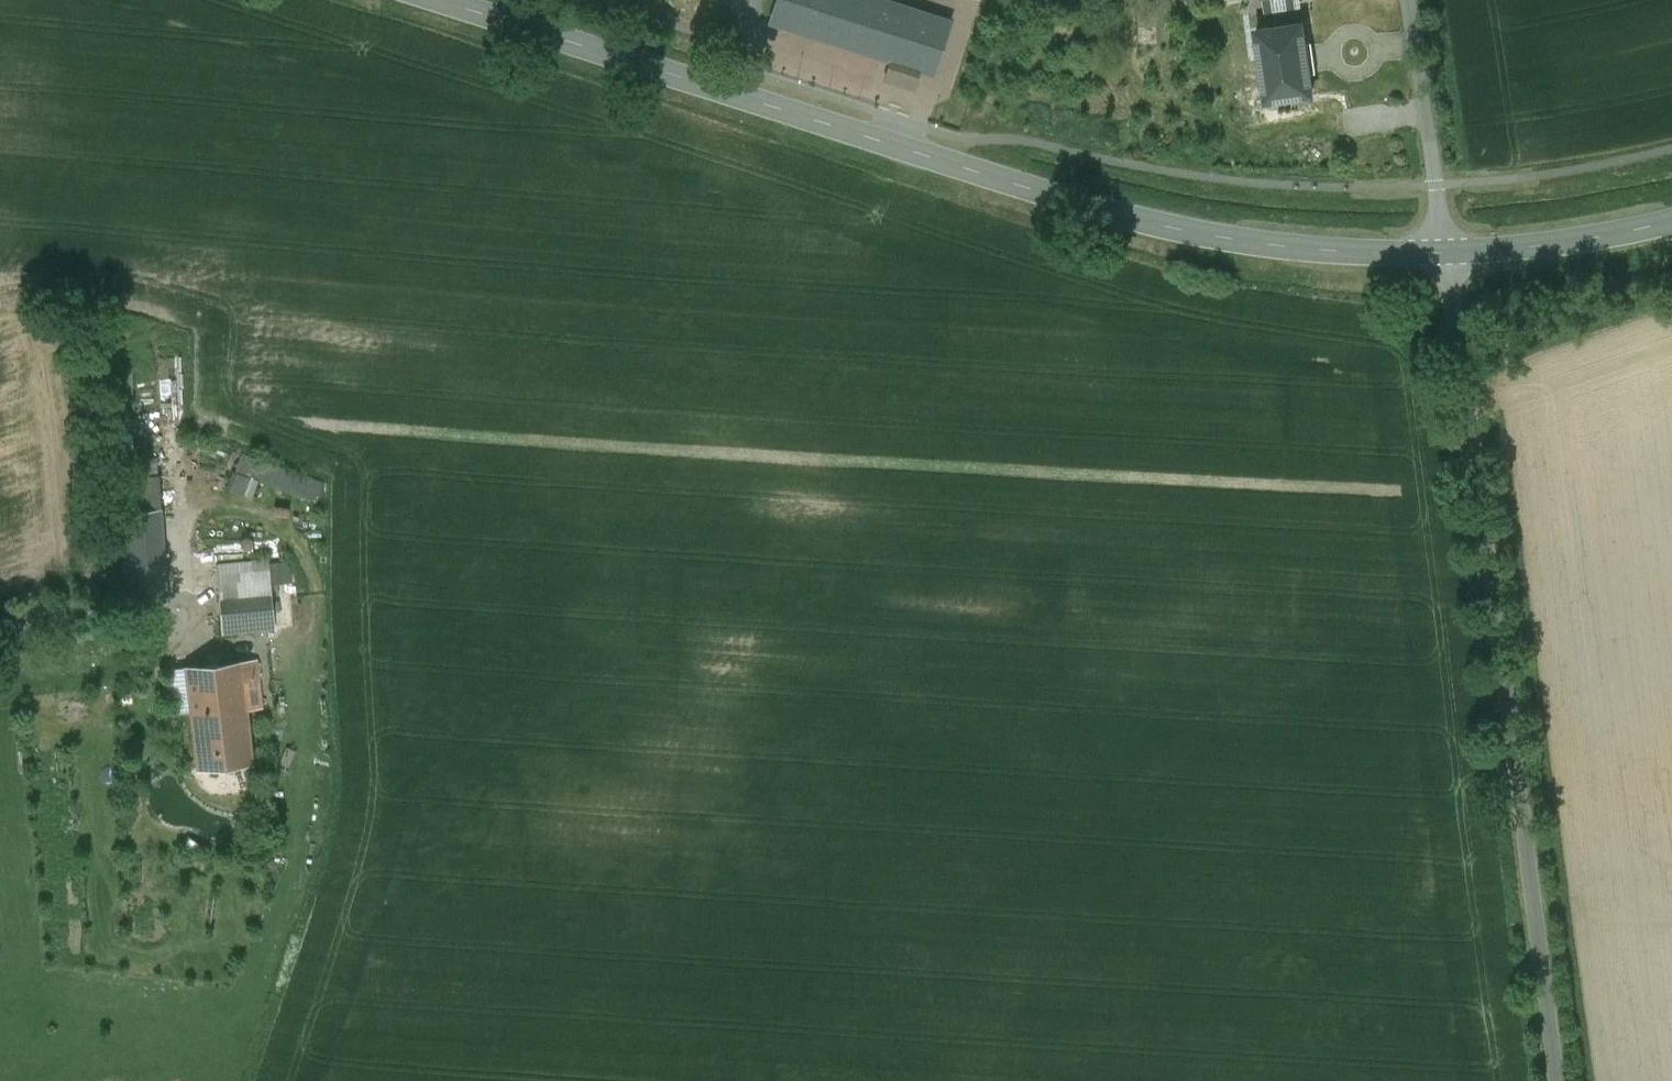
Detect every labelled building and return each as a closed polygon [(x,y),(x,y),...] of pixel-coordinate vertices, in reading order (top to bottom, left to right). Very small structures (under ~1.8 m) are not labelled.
[(769,22),(889,61),(914,69),(916,62),(931,15),(883,0),(776,0),(769,22)] [(1265,12),(1301,7),(1300,0),(1263,0),(1265,12)] [(950,21),(931,15),(916,62),(921,64),(919,70),(932,75),(950,21)] [(1315,20),(1265,25),(1272,104),(1323,99),(1315,20)] [(914,69),(889,61),(884,77),(913,86),(919,70),(921,64),(916,62),(914,69)] [(320,499),(327,480),(241,452),(235,471),(320,499)] [(258,497),(263,480),(237,471),(231,488),(258,497)] [(160,508),(126,511),(126,514),(120,515),(126,596),(131,596),(132,599),(165,597),(160,508)] [(271,584),(220,589),(224,633),(275,628),(271,584)] [(257,661),(188,668),(198,769),(252,763),(246,704),(261,703),(257,661)]
